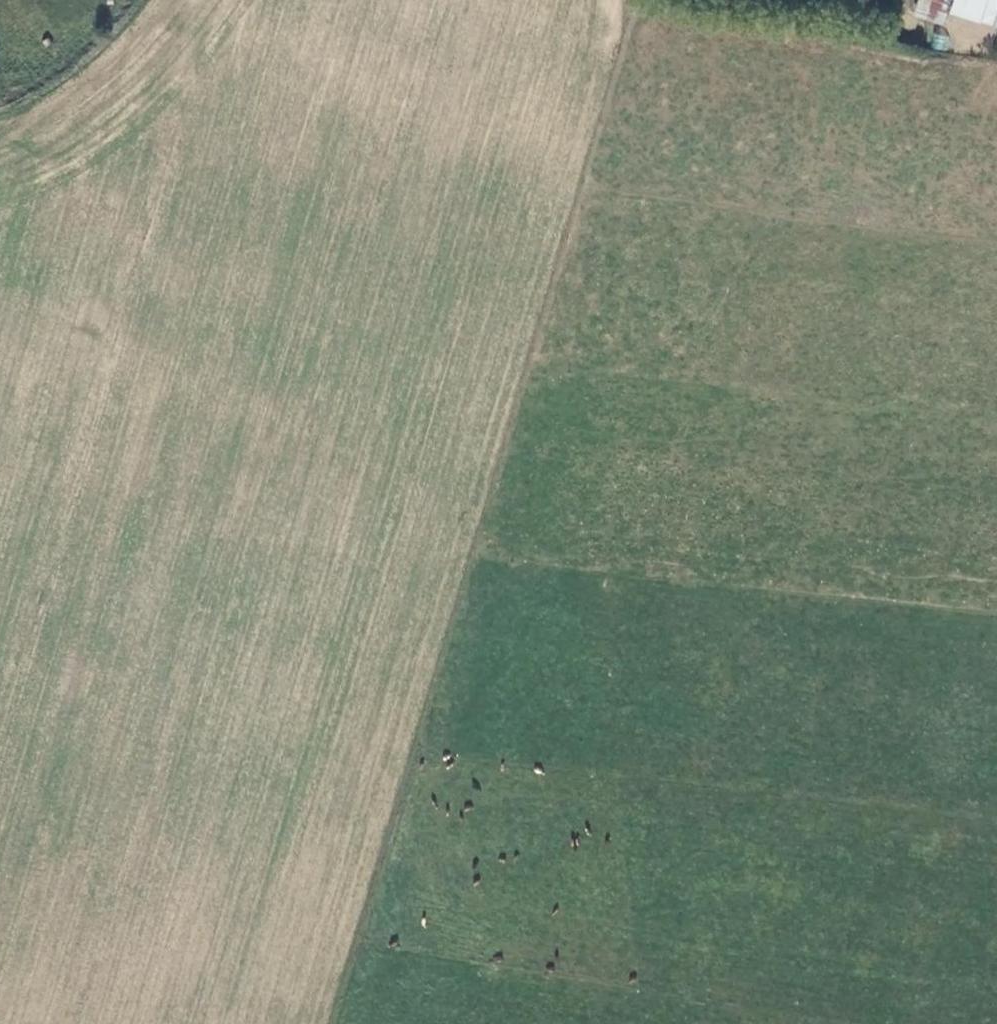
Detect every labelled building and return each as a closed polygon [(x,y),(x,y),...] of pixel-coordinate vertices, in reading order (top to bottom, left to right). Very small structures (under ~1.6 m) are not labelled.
[(957,14),(985,21),(990,0),(960,0),(957,14)] [(996,21),(996,0),(990,0),(985,21),(996,24),(996,21)]
